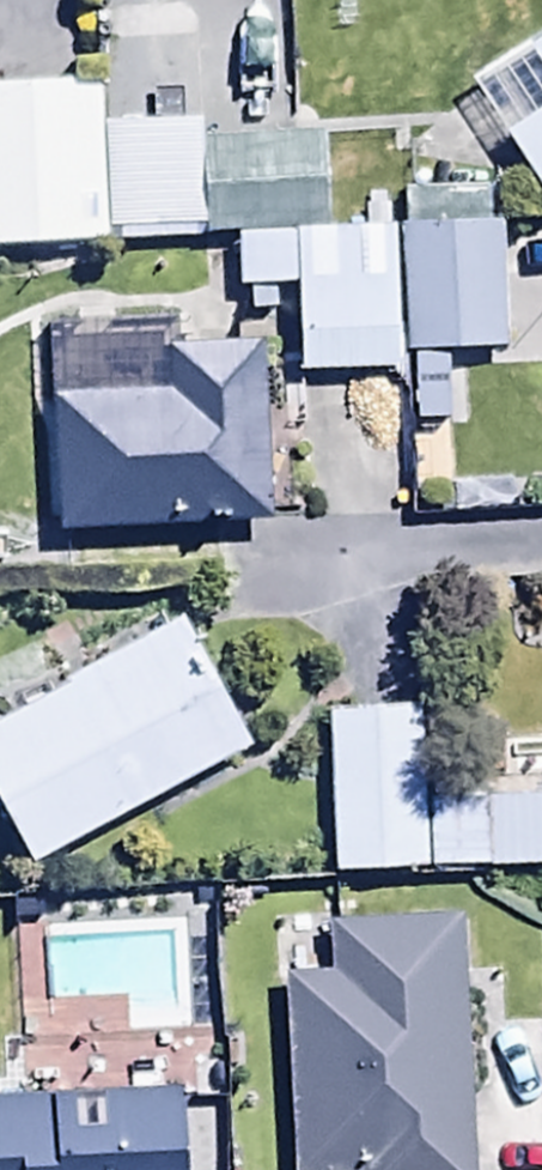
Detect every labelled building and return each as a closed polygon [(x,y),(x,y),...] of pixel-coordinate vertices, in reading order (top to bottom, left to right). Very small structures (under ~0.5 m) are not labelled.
[(539,202),(541,202),(541,36),(461,85),(539,202)] [(97,126),(95,85),(0,88),(0,251),(101,248),(101,236),(97,126)] [(97,126),(101,236),(200,233),(197,123),(97,126)] [(398,230),(401,356),(500,355),(497,227),(398,230)] [(388,232),(233,234),(233,290),(293,289),(294,376),(390,375),(388,232)] [(45,387),(51,535),(271,526),(264,345),(167,349),(168,383),(45,387)] [(0,719),(0,821),(29,873),(248,752),(176,621),(0,719)] [(422,790),(419,710),(321,714),(328,876),(425,873),(422,790)] [(422,790),(425,873),(541,868),(541,787),(502,788),(422,790)] [(456,922),(321,929),(324,977),(280,980),(290,1169),(468,1169),(456,922)] [(0,1104),(0,1169),(183,1169),(180,1094),(119,1097),(118,1074),(43,1078),(45,1102),(0,1104)]
